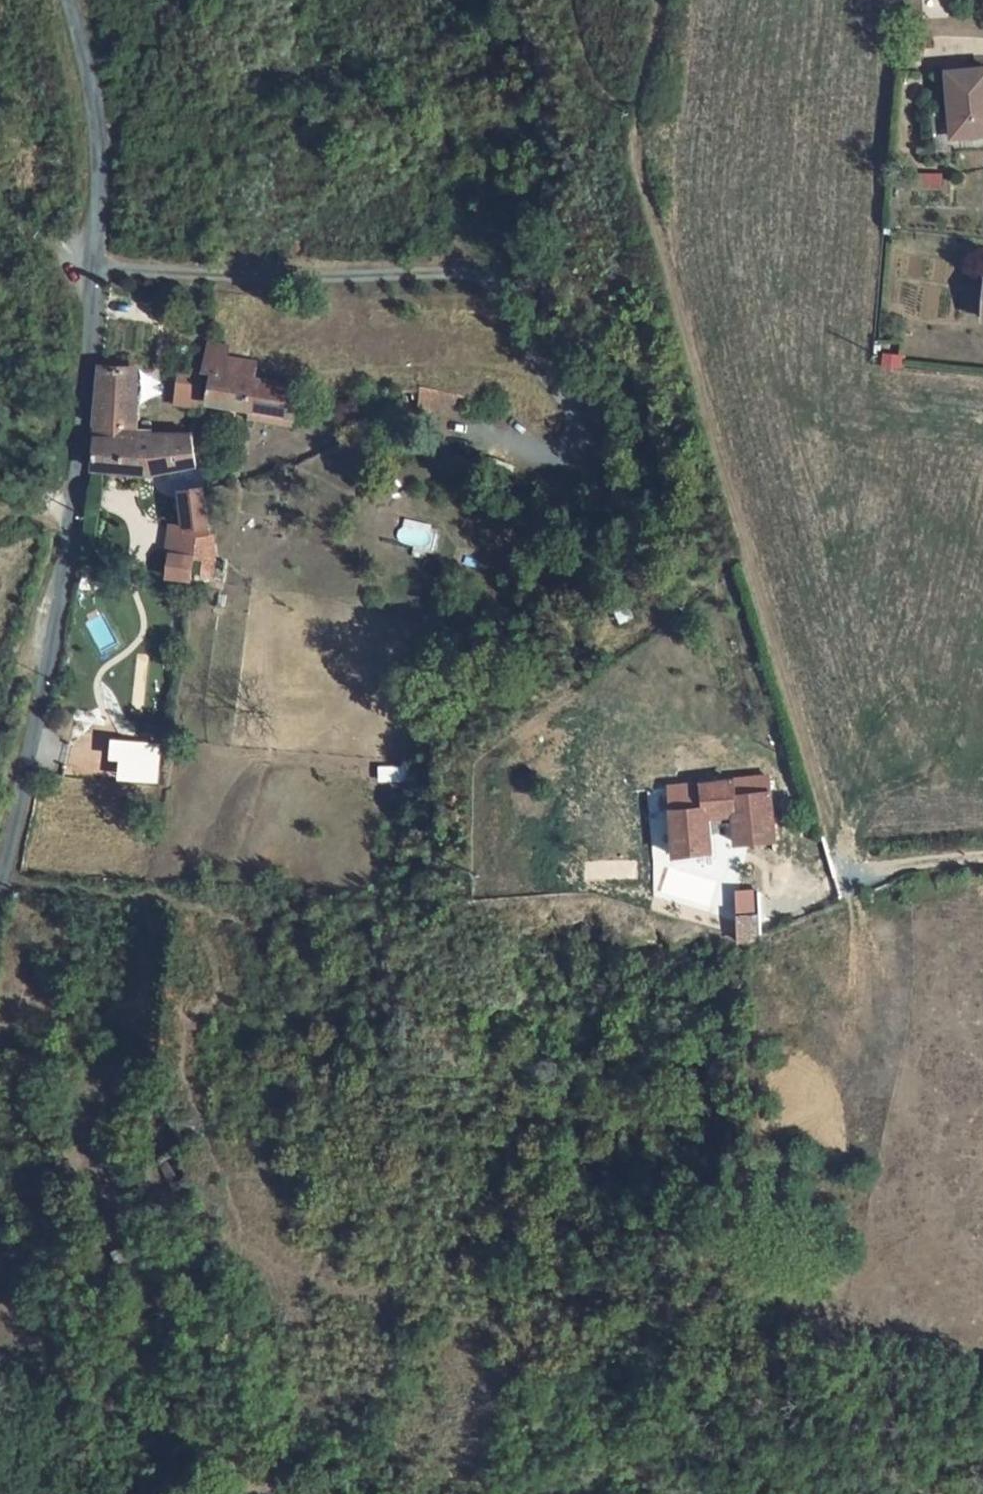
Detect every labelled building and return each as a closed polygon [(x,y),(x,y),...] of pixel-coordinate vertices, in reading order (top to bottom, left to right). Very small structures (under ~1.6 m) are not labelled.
[(947,73),(953,138),(982,136),(982,70),(947,73)] [(226,358),(228,346),(209,343),(204,371),(212,372),(206,403),(248,411),(254,379),(257,362),(226,358)] [(139,368),(101,367),(95,427),(139,429),(139,368)] [(297,401),(300,386),(254,379),(248,411),(295,418),(297,401)] [(200,405),(202,393),(181,388),(179,401),(200,405)] [(461,398),(439,393),(418,392),(418,406),(460,414),(461,398)] [(246,422),(293,429),(295,418),(248,411),(246,422)] [(151,430),(139,429),(95,427),(92,470),(151,474),(198,466),(197,434),(151,434),(151,430)] [(210,526),(204,490),(180,493),(186,530),(210,526)] [(198,537),(211,536),(210,526),(186,530),(171,527),(167,554),(178,556),(195,558),(198,537)] [(192,574),(195,558),(178,556),(176,571),(192,574)] [(771,794),(769,779),(734,782),(735,797),(771,794)] [(737,844),(775,841),(771,794),(735,797),(734,782),(703,785),(706,809),(672,812),(674,832),(676,857),(712,853),(709,818),(734,815),(737,844)] [(674,832),(672,812),(655,814),(657,834),(674,832)]
